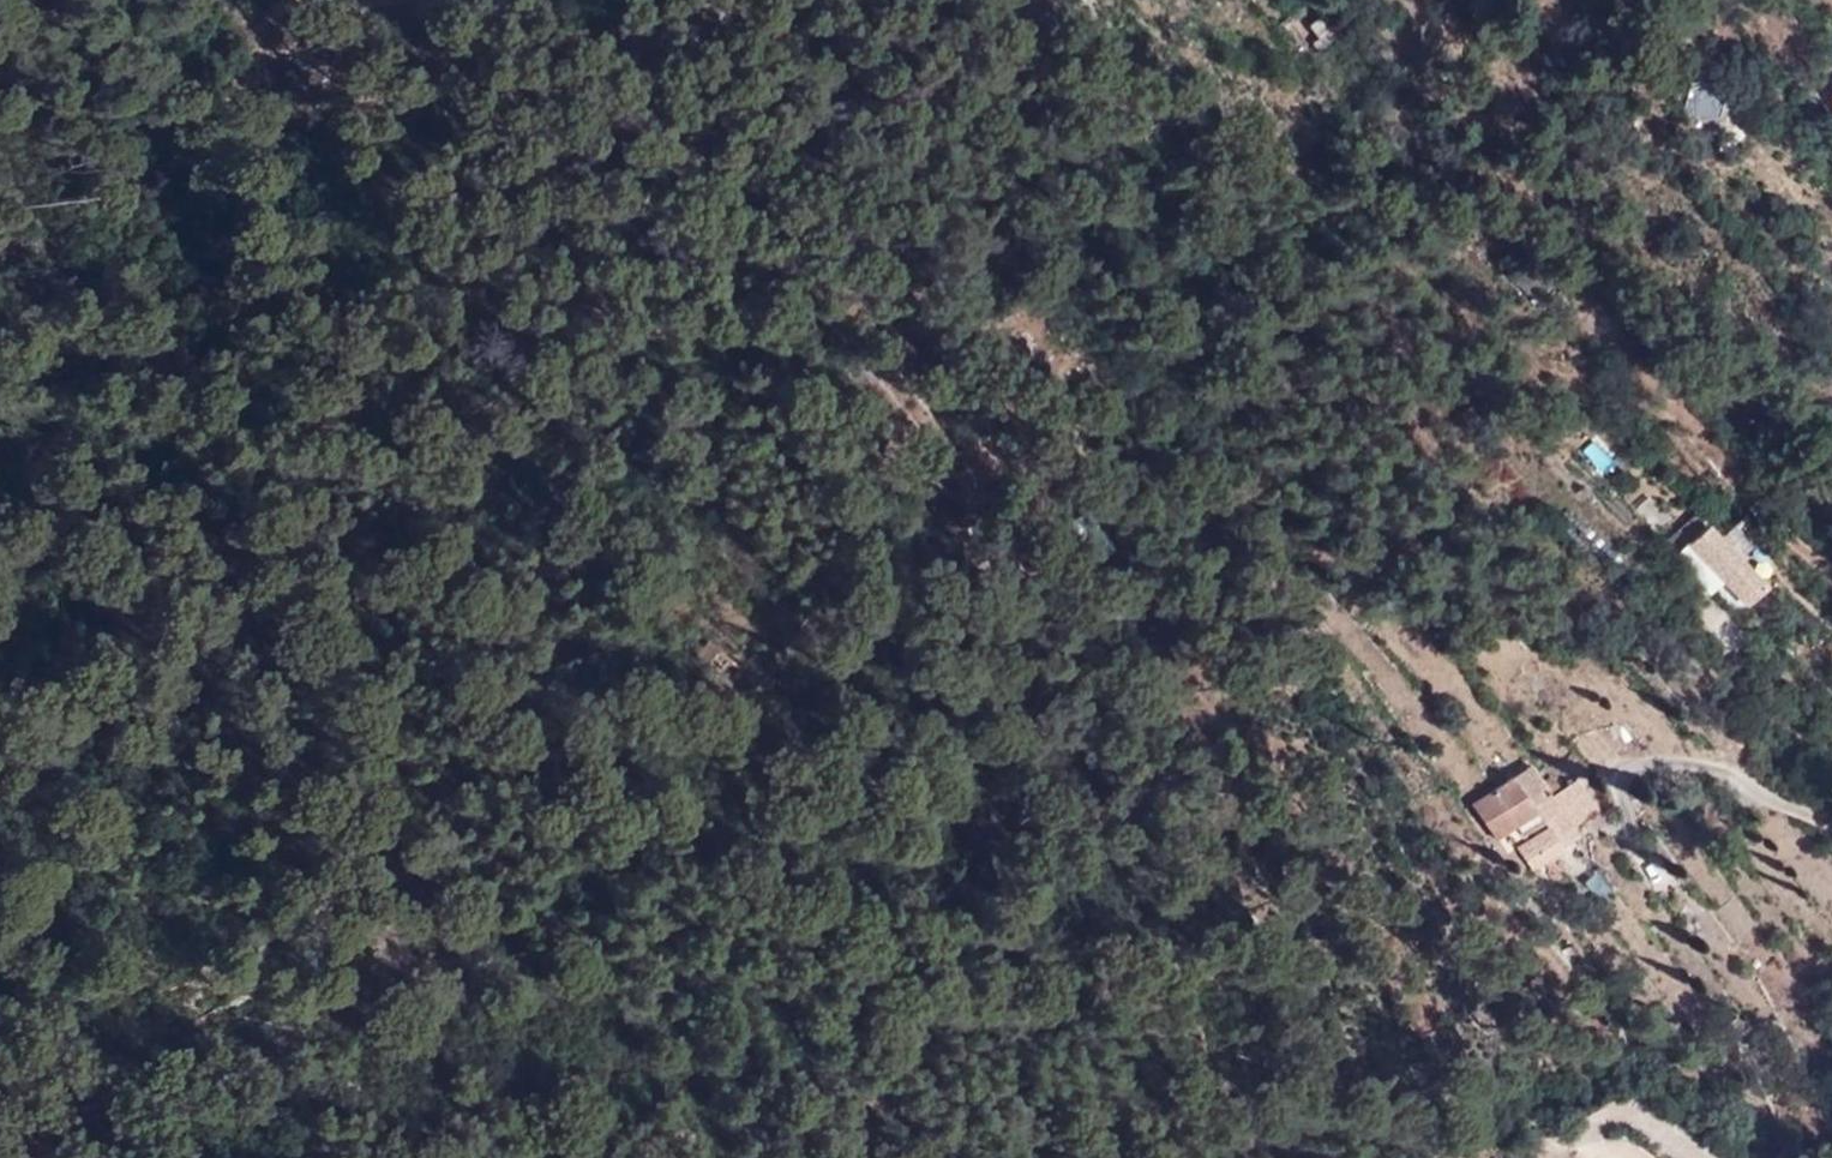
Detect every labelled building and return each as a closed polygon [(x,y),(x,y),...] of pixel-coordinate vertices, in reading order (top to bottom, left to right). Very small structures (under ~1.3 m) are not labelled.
[(1305,22),(1317,40),(1333,30),(1321,12),(1305,22)] [(1579,454),(1603,474),(1616,460),(1592,439),(1579,454)] [(1705,527),(1697,517),(1683,530),(1750,605),(1767,590),(1709,525),(1705,527)] [(1769,624),(1757,612),(1747,623),(1759,635),(1769,624)] [(1529,761),(1512,774),(1533,801),(1550,789),(1529,761)] [(1512,774),(1473,804),(1498,838),(1517,823),(1529,838),(1520,844),(1536,864),(1545,857),(1547,860),(1566,845),(1565,842),(1581,830),(1575,821),(1594,807),(1573,777),(1553,793),(1550,789),(1533,801),(1512,774)] [(1577,775),(1573,777),(1594,807),(1599,803),(1577,775)]
